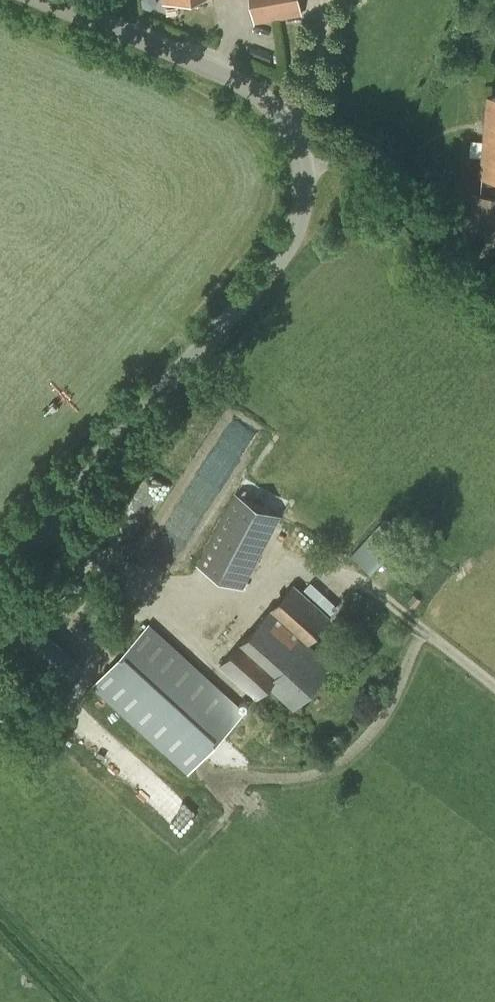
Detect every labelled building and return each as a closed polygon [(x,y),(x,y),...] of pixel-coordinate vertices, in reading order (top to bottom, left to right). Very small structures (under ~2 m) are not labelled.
[(255,23),(303,15),(301,0),(251,0),(255,23)] [(489,96),(482,177),(494,178),(494,96),(489,96)] [(464,235),(494,239),(494,237),(494,196),(467,193),(464,235)] [(197,563),(244,588),(282,515),(235,491),(197,563)] [(385,518),(352,554),(372,573),(405,537),(385,518)] [(256,698),(270,684),(293,706),(333,664),(310,642),(333,617),(295,583),(220,663),(256,698)] [(92,686),(189,775),(248,710),(151,621),(92,686)] [(173,803),(173,822),(187,822),(187,803),(173,803)]
